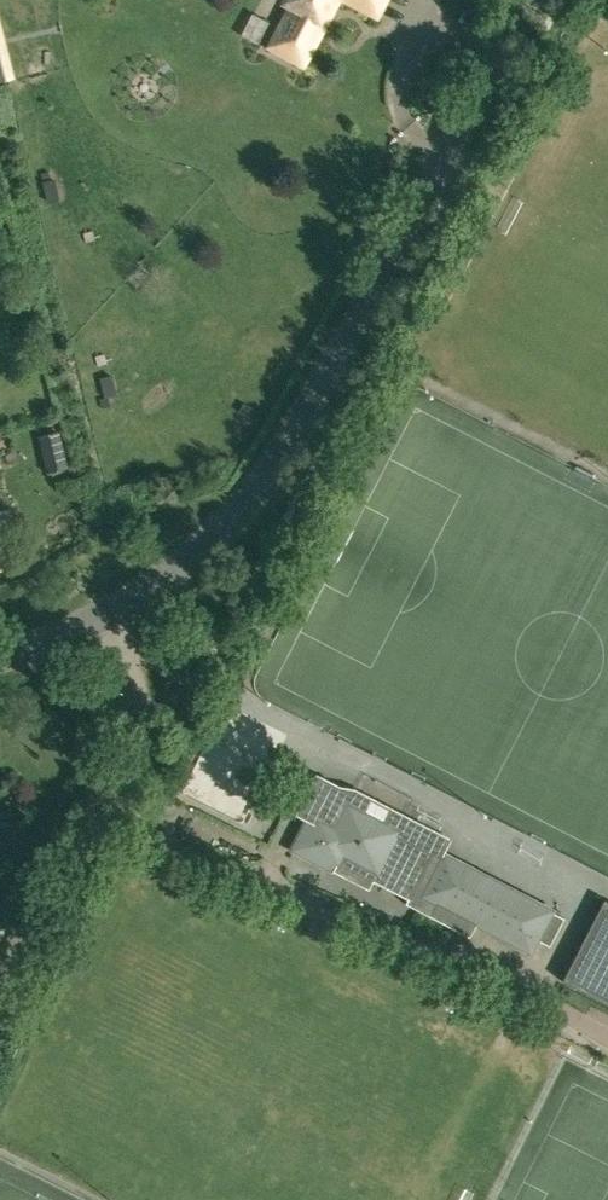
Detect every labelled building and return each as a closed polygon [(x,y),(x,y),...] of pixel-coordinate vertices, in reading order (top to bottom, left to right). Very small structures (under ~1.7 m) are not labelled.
[(269,47),(271,48),(273,44),(302,59),(300,63),(301,64),(307,53),(324,22),(335,0),(280,0),(286,3),(291,6),(275,36),(269,47)] [(368,10),(374,0),(349,0),(368,10)] [(243,35),(261,42),(269,19),(252,12),(243,35)] [(12,78),(0,23),(0,81),(12,78)] [(306,820),(291,850),(369,889),(373,881),(408,899),(406,903),(470,937),(476,924),(530,952),(537,939),(550,946),(564,918),(551,911),(552,911),(443,854),(432,877),(423,873),(443,835),(405,815),(397,830),(348,805),(352,798),(338,790),(340,786),(316,774),(295,815),(306,820)] [(603,899),(561,981),(607,1005),(607,902),(603,899)]
